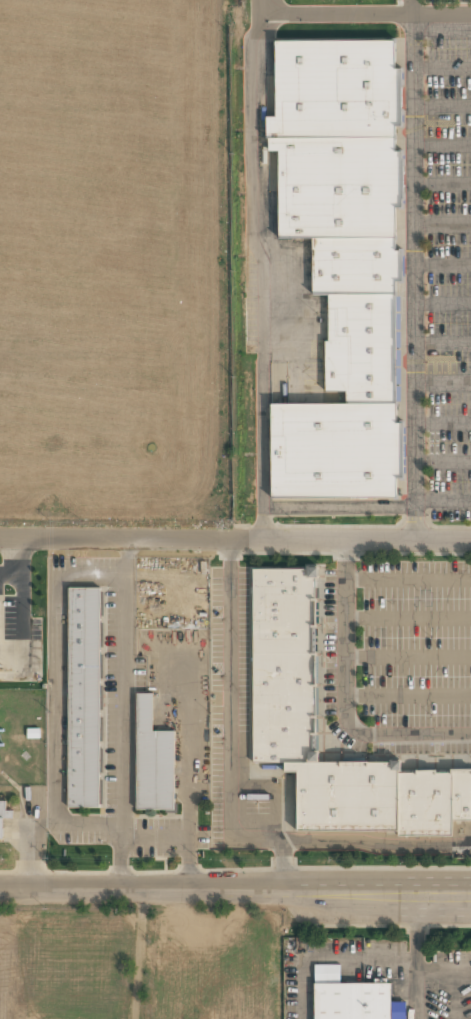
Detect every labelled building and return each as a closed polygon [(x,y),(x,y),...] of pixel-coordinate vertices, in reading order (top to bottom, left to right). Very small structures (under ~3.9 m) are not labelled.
[(389,136),(389,115),(398,115),(398,67),(392,67),(392,38),(273,38),(273,115),(264,115),(264,136),(389,136)] [(389,238),(390,198),(399,198),(398,152),(389,152),(389,136),(264,136),(264,152),(274,152),(275,237),(310,237),(389,238)] [(390,293),(390,281),(399,281),(399,254),(389,254),(389,238),(310,237),(310,293),(323,293),(390,293)] [(323,293),(323,393),(343,392),(343,400),(390,400),(390,293),(323,293)] [(343,400),(270,400),(269,499),(391,499),(392,472),(400,472),(400,422),(391,422),(390,400),(343,400)] [(318,764),(318,566),(249,566),(249,764),(281,764),(318,764)] [(67,805),(101,806),(103,587),(69,587),(67,805)] [(29,680),(0,680),(0,601),(1,601),(1,636),(29,636),(29,680)] [(134,808),(136,693),(153,693),(153,729),(174,730),(172,808),(134,808)] [(25,727),(26,738),(37,738),(36,727),(25,727)] [(281,764),(281,772),(293,772),(293,831),(392,831),(392,772),(392,764),(318,764),(281,764)] [(450,838),(450,822),(450,772),(392,772),(392,831),(392,838),(450,838)] [(470,822),(470,772),(450,772),(450,822),(470,822)] [(3,838),(3,818),(13,818),(13,811),(6,811),(5,800),(0,800),(0,838),(3,838)] [(405,1002),(389,1002),(389,982),(311,983),(312,1018),(405,1018),(405,1002)]
